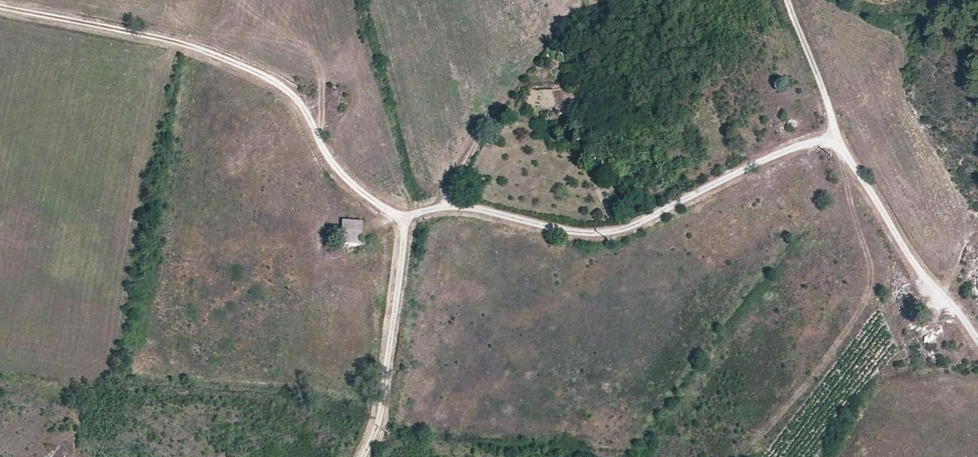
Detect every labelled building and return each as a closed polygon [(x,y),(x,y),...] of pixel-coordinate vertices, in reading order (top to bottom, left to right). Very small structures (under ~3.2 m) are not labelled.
[(343,90),(332,88),(328,105),(340,107),(343,90)] [(691,103),(683,94),(676,100),(684,109),(691,103)] [(664,115),(652,105),(645,114),(656,124),(664,115)] [(363,222),(344,221),(342,241),(362,242),(363,222)]
